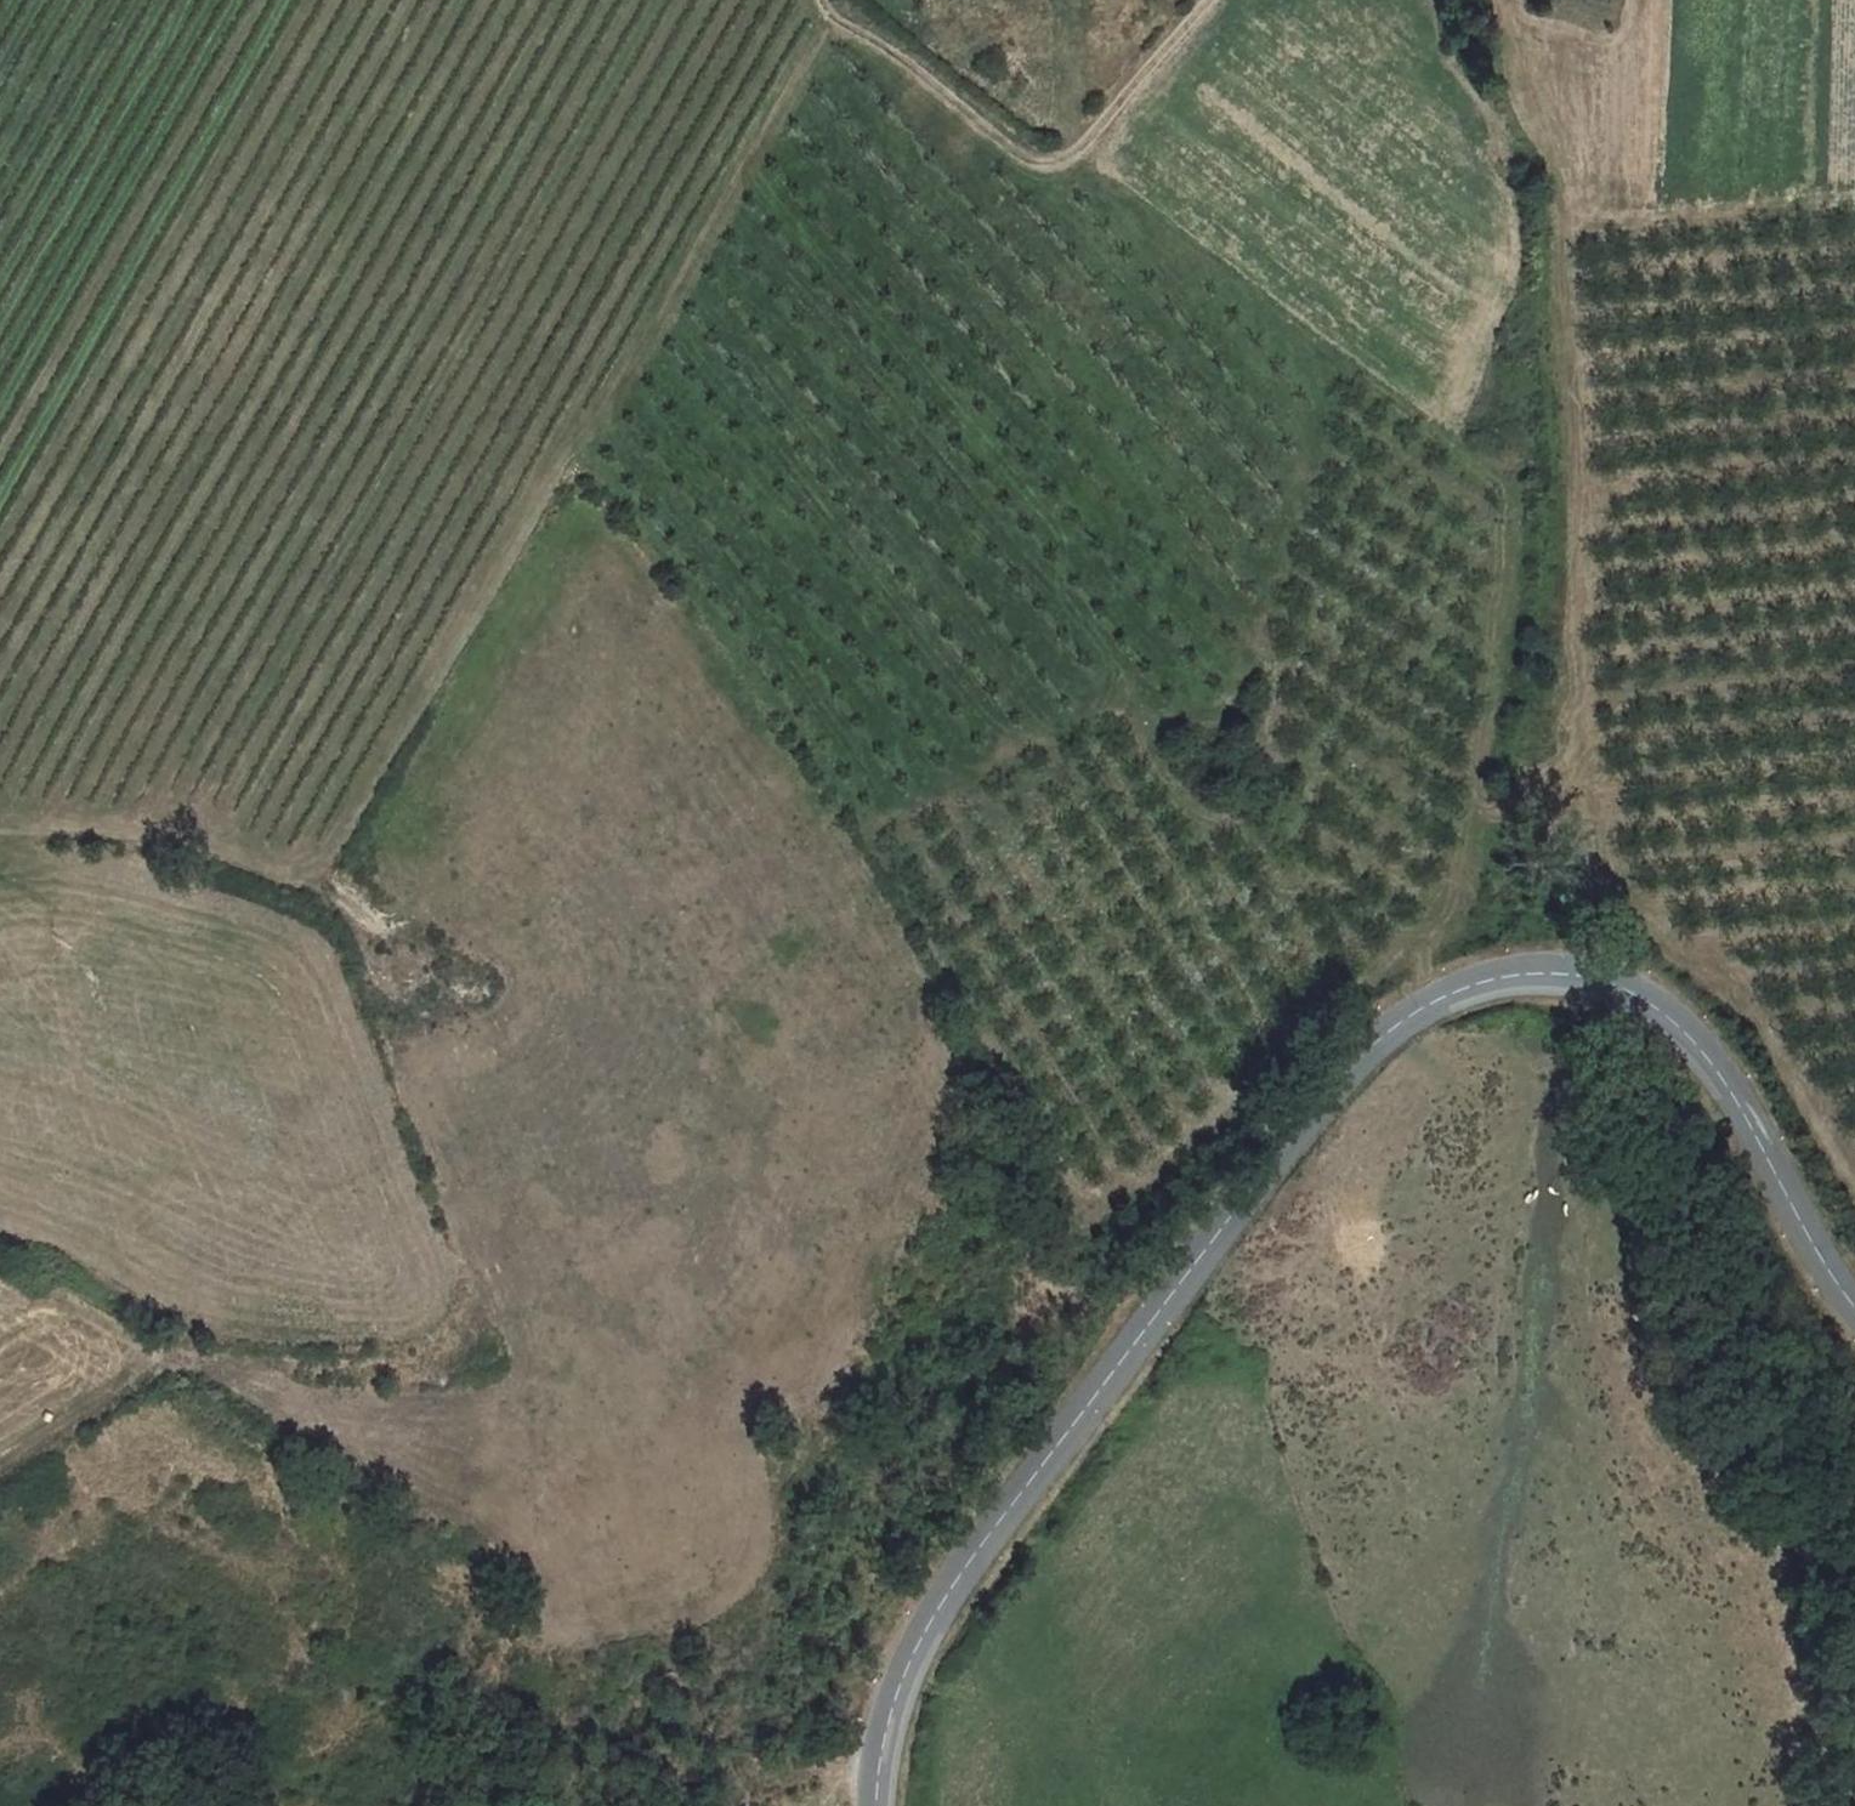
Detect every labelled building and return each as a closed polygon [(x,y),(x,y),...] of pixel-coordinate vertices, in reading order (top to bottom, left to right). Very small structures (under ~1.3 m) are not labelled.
[(68,1259),(51,1251),(46,1261),(62,1270),(68,1259)]
